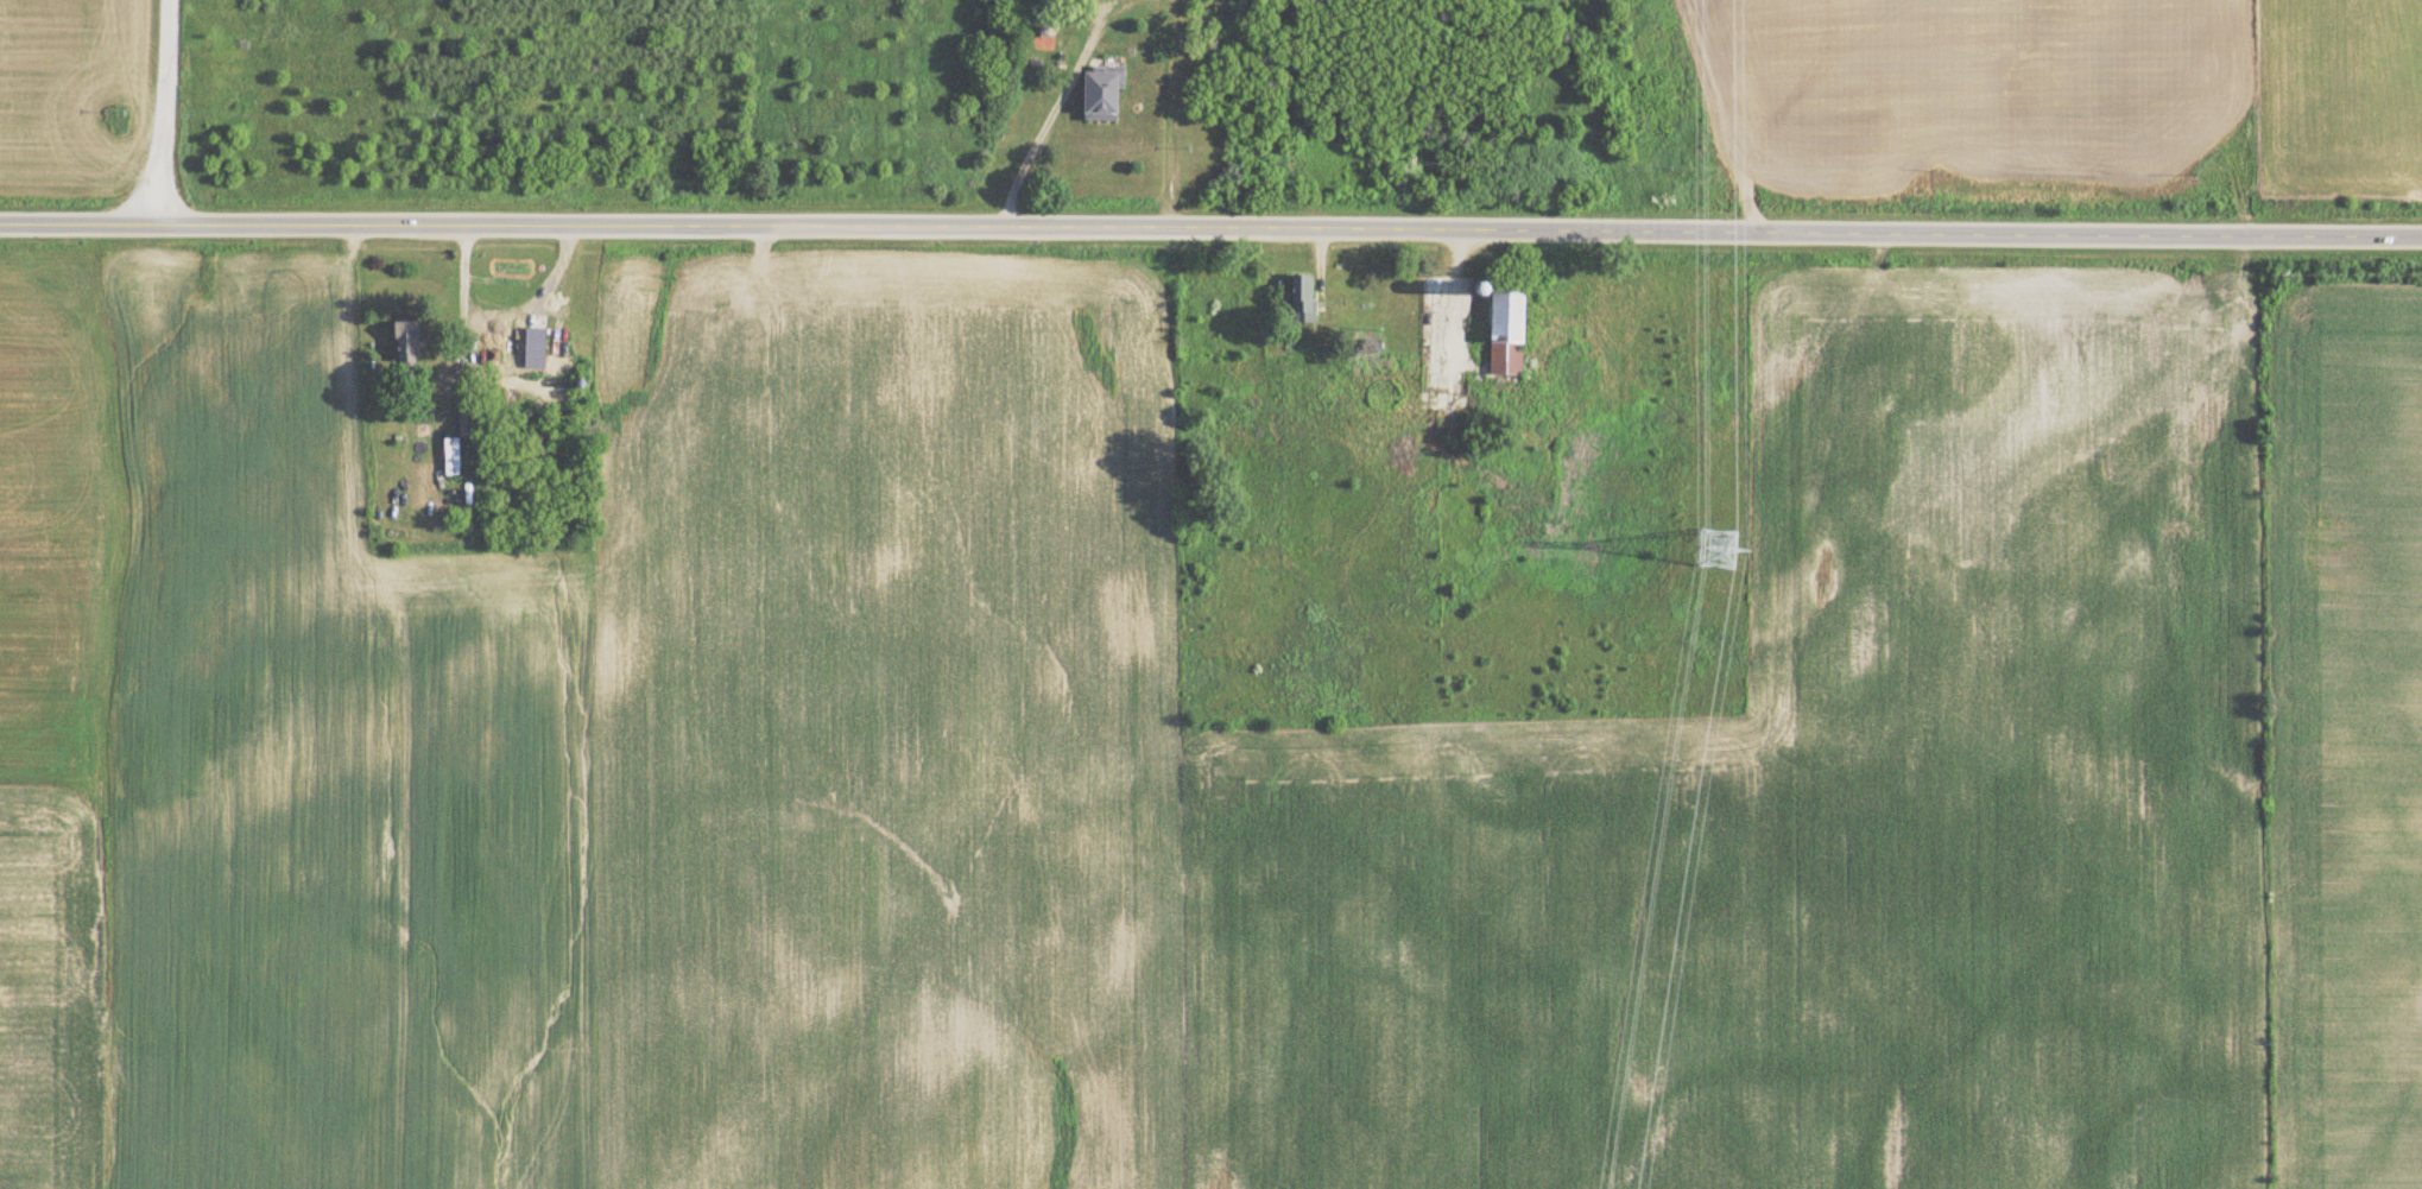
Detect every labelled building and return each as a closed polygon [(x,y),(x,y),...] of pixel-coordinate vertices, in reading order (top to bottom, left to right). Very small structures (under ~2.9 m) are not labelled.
[(1083,71),(1083,119),(1115,119),(1115,71),(1083,71)] [(1314,275),(1291,275),(1291,322),(1314,322),(1314,275)] [(1489,375),(1520,375),(1520,347),(1521,347),(1522,287),(1490,287),(1489,375)] [(395,370),(417,370),(417,322),(395,322),(395,370)]
